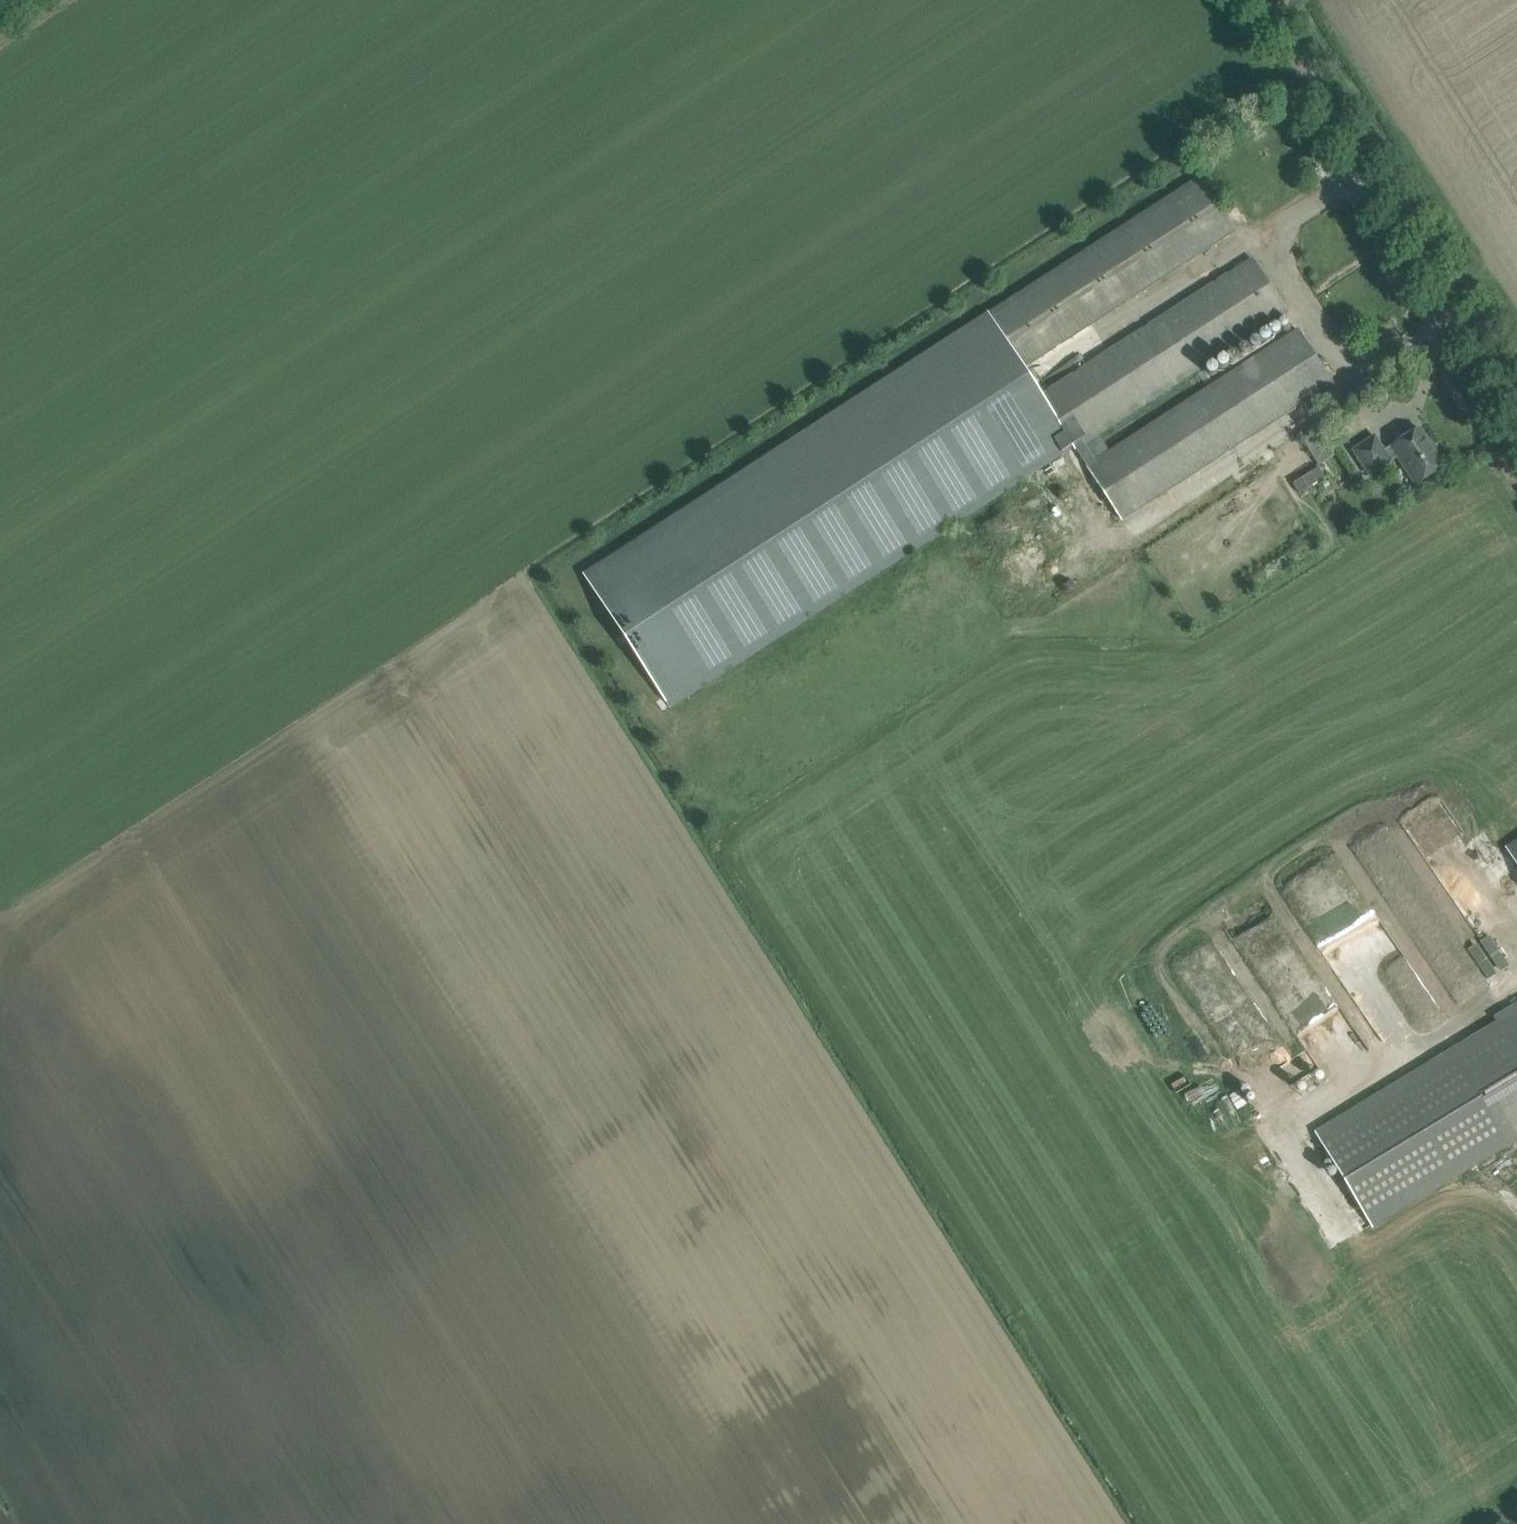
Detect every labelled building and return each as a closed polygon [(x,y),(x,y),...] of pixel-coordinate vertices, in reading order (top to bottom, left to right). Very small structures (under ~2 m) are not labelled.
[(1234,231),(1199,177),(988,313),(1024,367),(1044,354),(1234,231)] [(1287,312),(1252,258),(1061,381),(1041,394),(1075,446),(1077,449),(1287,312)] [(1105,508),(1112,503),(1087,465),(1077,449),(1075,446),(1041,394),(1061,381),(1044,354),(1024,367),(988,313),(987,312),(583,572),(672,709),(1068,450),(1105,508)] [(1112,503),(1122,519),(1333,383),(1298,329),(1281,340),(1095,460),(1085,444),(1077,449),(1087,465),(1112,503)] [(1397,455),(1416,484),(1446,464),(1436,448),(1433,450),(1427,442),(1428,441),(1419,428),(1392,446),(1392,447),(1385,451),(1375,435),(1353,450),(1370,475),(1391,461),(1390,459),(1397,455)] [(1319,467),(1293,482),(1300,493),(1326,477),(1319,467)] [(1509,852),(1516,865),(1516,847),(1509,852)] [(1481,944),(1502,975),(1516,964),(1516,958),(1499,932),(1481,944)] [(1317,1133),(1371,1224),(1516,1136),(1516,1012),(1317,1133)]
